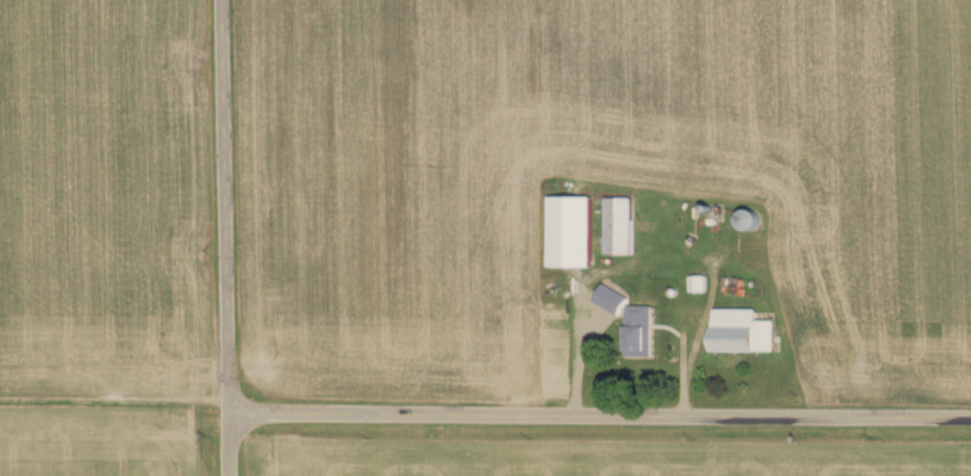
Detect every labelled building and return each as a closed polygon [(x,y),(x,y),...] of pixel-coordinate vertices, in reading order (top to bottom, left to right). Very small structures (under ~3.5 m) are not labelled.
[(604,199),(604,256),(631,256),(631,199),(604,199)] [(751,232),(756,214),(741,210),(736,228),(751,232)] [(689,293),(703,293),(703,278),(689,278),(689,293)] [(625,357),(651,357),(651,307),(625,307),(625,357)] [(754,310),(711,310),(711,353),(774,353),(774,321),(754,321),(754,310)]
